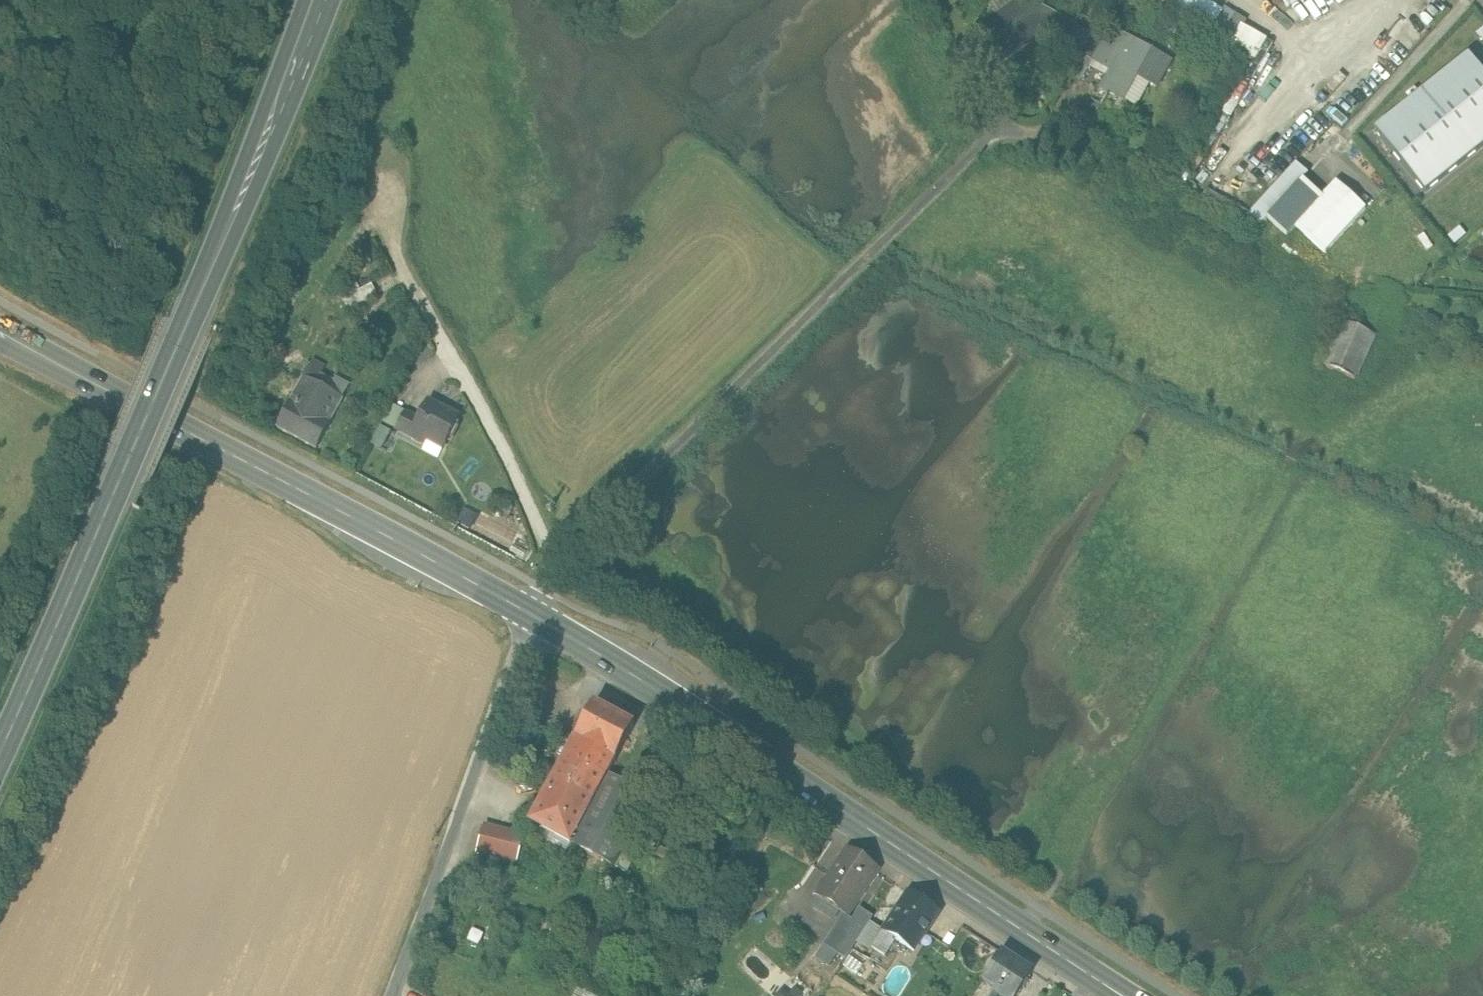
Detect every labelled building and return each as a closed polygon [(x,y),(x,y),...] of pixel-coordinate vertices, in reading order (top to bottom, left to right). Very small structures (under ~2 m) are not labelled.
[(980,32),(999,58),(1047,24),(1030,0),(1026,0),(980,32)] [(1287,8),(1299,0),(1282,0),(1287,8)] [(1246,21),(1224,9),(1210,35),(1231,47),(1246,21)] [(1077,29),(1053,16),(1051,35),(1068,44),(1077,29)] [(1092,36),(1077,28),(1068,44),(1066,48),(1091,62),(1102,43),(1102,42),(1101,42),(1091,37),(1092,36)] [(1171,60),(1121,33),(1112,48),(1102,67),(1109,71),(1100,88),(1099,90),(1108,95),(1109,93),(1124,101),(1137,78),(1156,88),(1171,60)] [(1112,48),(1102,43),(1091,62),(1102,67),(1112,48)] [(1468,56),(1373,131),(1422,193),(1482,145),(1482,75),(1468,56)] [(1296,164),(1248,217),(1259,228),(1267,219),(1300,183),(1308,175),(1296,164)] [(1300,183),(1267,219),(1287,237),(1296,228),(1320,201),(1300,183)] [(1320,201),(1296,228),(1325,255),(1366,211),(1336,184),(1320,201)] [(372,284),(345,297),(350,308),(377,294),(372,284)] [(1376,337),(1342,322),(1322,365),(1357,381),(1376,337)] [(312,360),(304,377),(316,383),(325,367),(312,360)] [(316,383),(304,377),(277,427),(317,449),(331,423),(330,423),(343,398),(316,383)] [(460,418),(428,401),(419,419),(410,435),(427,444),(428,441),(443,448),(460,418)] [(418,417),(408,411),(407,413),(406,413),(397,428),(410,435),(419,419),(417,418),(418,417)] [(381,427),(372,443),(382,448),(390,432),(381,427)] [(634,726),(594,704),(576,738),(616,760),(634,726)] [(576,738),(531,821),(570,843),(607,777),(616,760),(576,738)] [(607,777),(570,843),(612,866),(648,800),(607,777)] [(484,822),(476,853),(516,864),(524,833),(484,822)] [(847,847),(815,895),(817,896),(814,901),(815,904),(833,916),(836,915),(843,906),(851,912),(879,869),(847,847)] [(939,911),(909,891),(872,948),(886,956),(894,942),(893,941),(895,937),(910,947),(910,948),(912,949),(912,948),(914,950),(939,911)] [(846,916),(843,915),(823,944),(846,959),(874,916),(860,907),(852,919),(846,915),(846,916)] [(1001,951),(983,979),(996,987),(990,995),(1017,995),(1032,972),(1001,951)]
